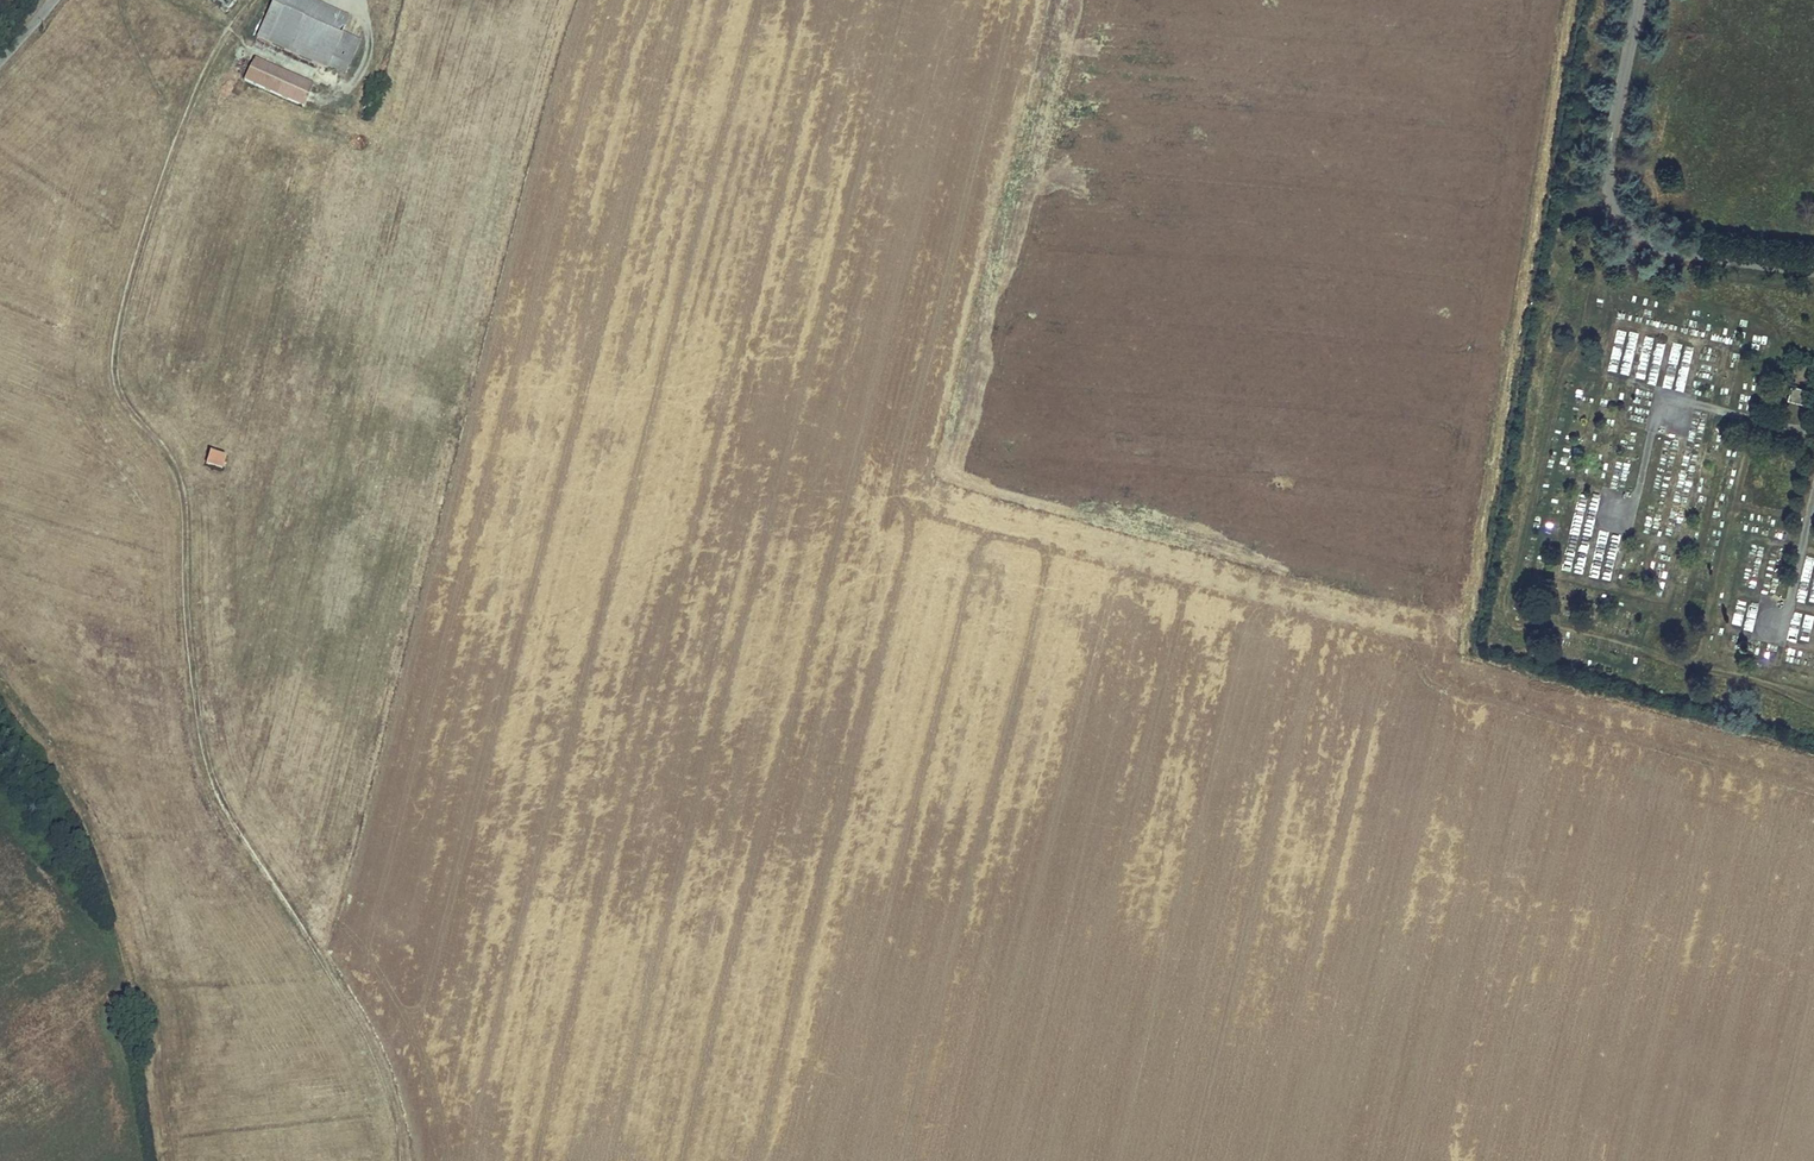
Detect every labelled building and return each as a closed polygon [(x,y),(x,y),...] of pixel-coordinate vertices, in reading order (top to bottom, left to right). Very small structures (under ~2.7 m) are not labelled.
[(255,41),(323,71),(327,62),(339,36),(345,23),(301,0),(273,0),(255,41)] [(357,44),(339,36),(327,62),(345,70),(357,44)] [(345,70),(327,62),(323,71),(342,79),(345,70)] [(309,90),(252,63),(243,84),(300,111),(309,90)] [(1792,400),(1808,404),(1809,397),(1794,393),(1792,400)] [(1806,411),(1808,404),(1792,400),(1790,408),(1806,411)] [(224,461),(209,456),(206,466),(221,471),(224,461)] [(1798,638),(1805,641),(1813,619),(1806,616),(1798,638)]
